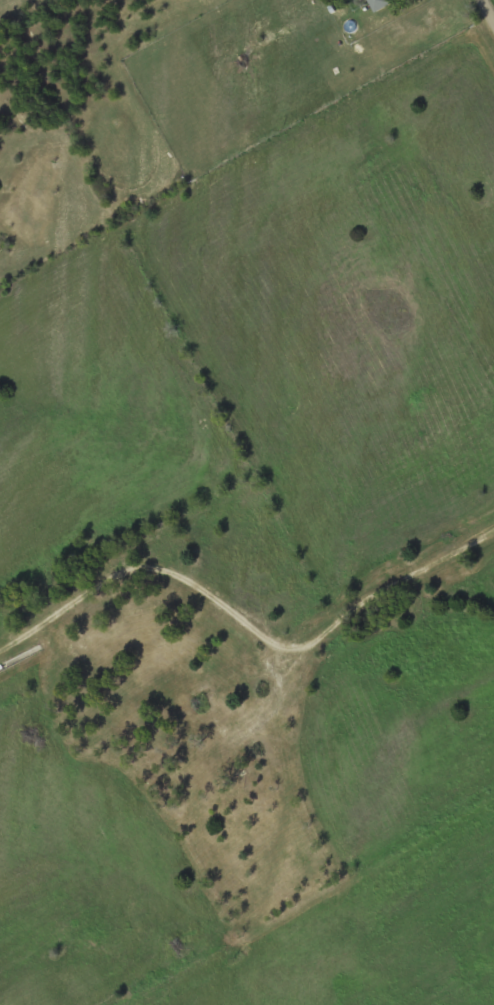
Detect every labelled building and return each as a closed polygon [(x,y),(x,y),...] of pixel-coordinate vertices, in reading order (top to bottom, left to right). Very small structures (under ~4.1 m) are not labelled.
[(393,4),(391,0),(368,0),(376,14),(393,4)]
